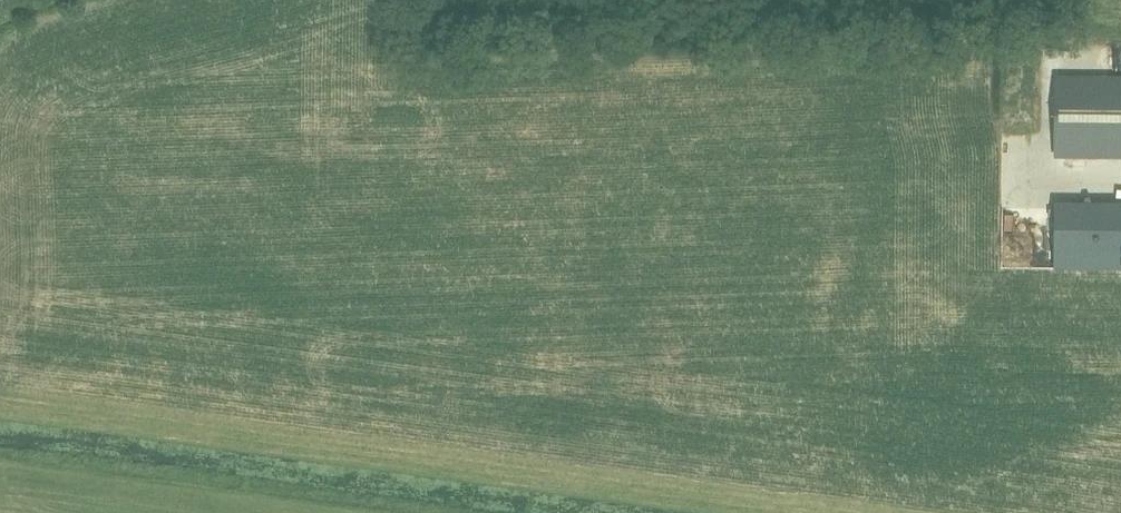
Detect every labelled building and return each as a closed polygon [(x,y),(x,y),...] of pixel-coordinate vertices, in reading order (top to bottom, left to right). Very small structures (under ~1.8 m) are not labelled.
[(1120,143),(1120,68),(1069,68),(1070,144),(1120,143)]
